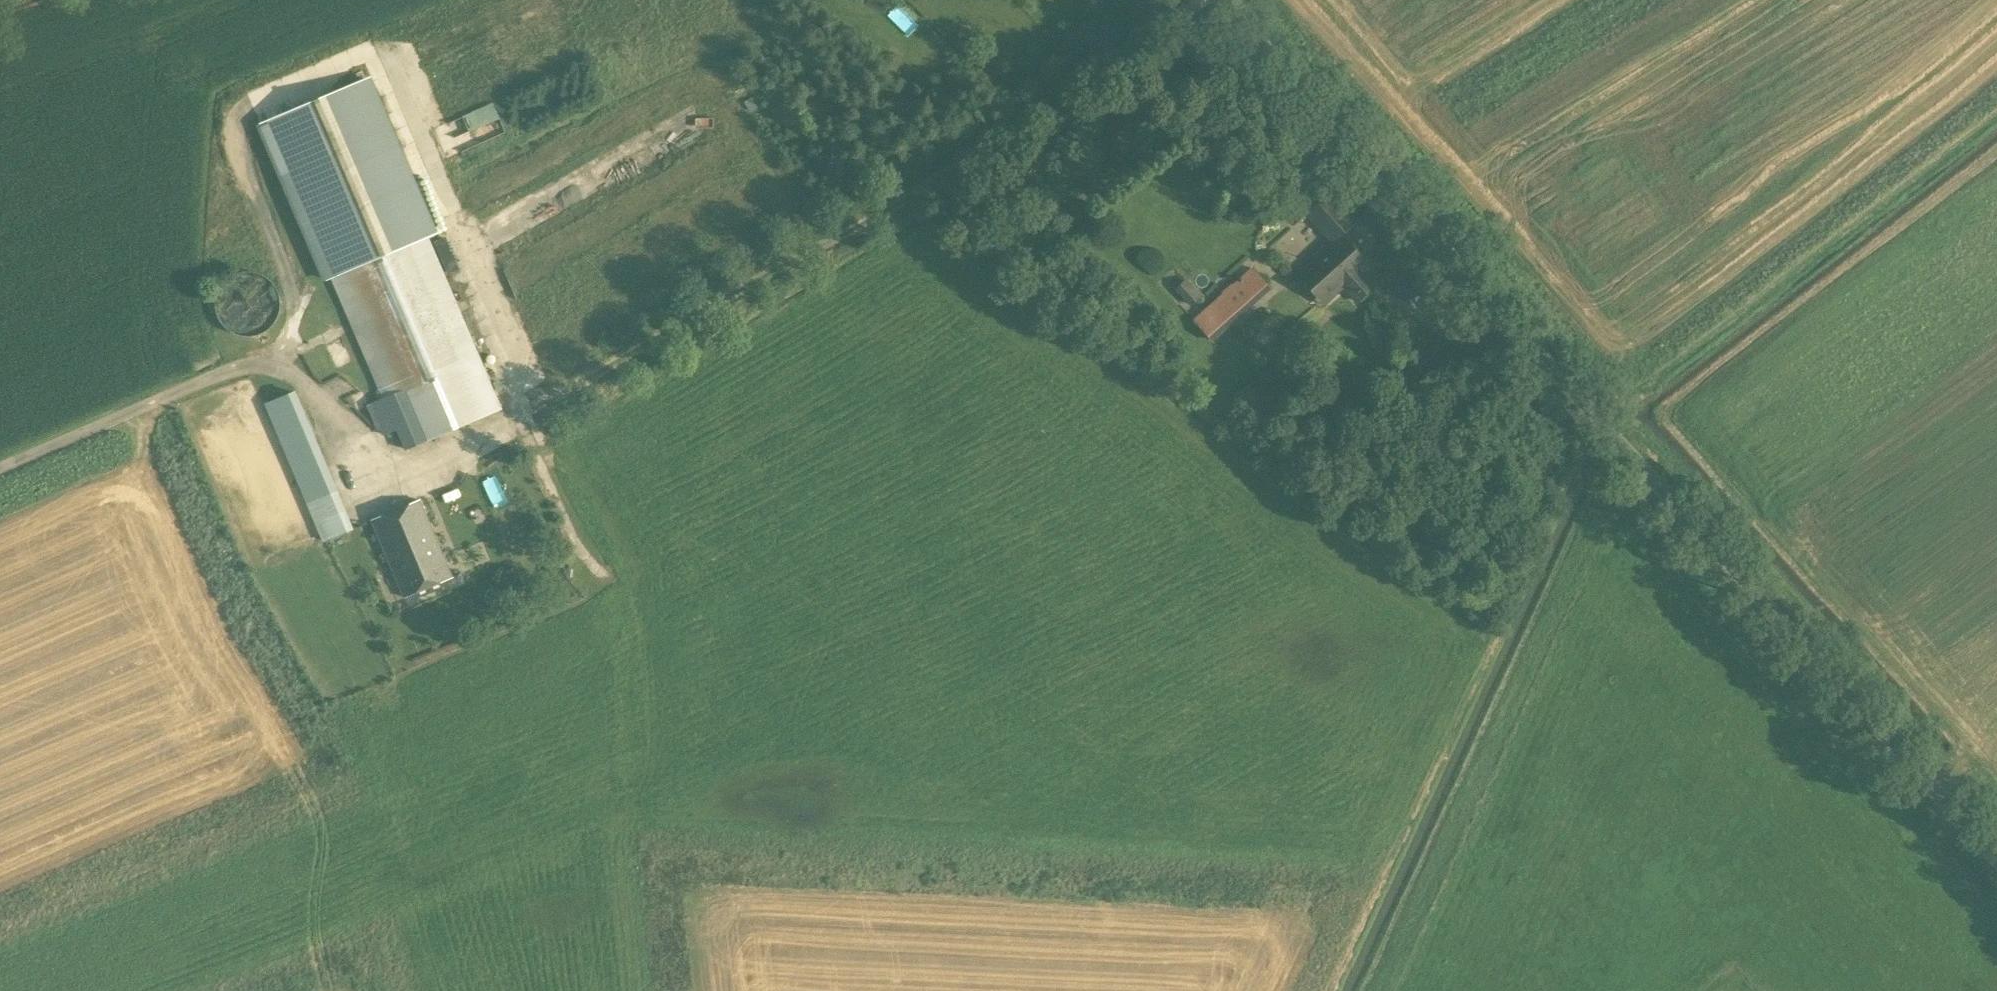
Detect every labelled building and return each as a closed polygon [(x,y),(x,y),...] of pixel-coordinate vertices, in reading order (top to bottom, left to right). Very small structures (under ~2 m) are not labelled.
[(428,237),(438,233),(371,76),(259,124),(326,281),(332,278),(380,392),(376,393),(379,400),(370,404),(383,437),(396,432),(404,451),(502,410),(428,237)] [(1336,241),(1305,270),(1298,276),(1323,305),(1344,288),(1357,301),(1374,285),(1361,271),(1368,265),(1341,236),(1356,222),(1329,193),(1309,212),(1336,241)] [(1253,269),(1193,321),(1210,341),(1270,288),(1253,269)] [(278,295),(274,286),(266,279),(257,274),(248,273),(238,274),(228,279),(221,286),(217,295),(215,305),(216,315),(221,324),(228,331),(237,336),(247,337),(257,336),(266,331),(273,324),(278,315),(280,305),(278,295)] [(1174,289),(1190,307),(1201,297),(1186,279),(1174,289)] [(353,529),(313,435),(295,391),(264,404),(283,448),(322,542),(353,529)] [(420,501),(371,521),(403,598),(451,578),(464,573),(460,563),(488,550),(495,566),(526,553),(510,515),(480,528),(461,482),(420,500),(420,501)]
